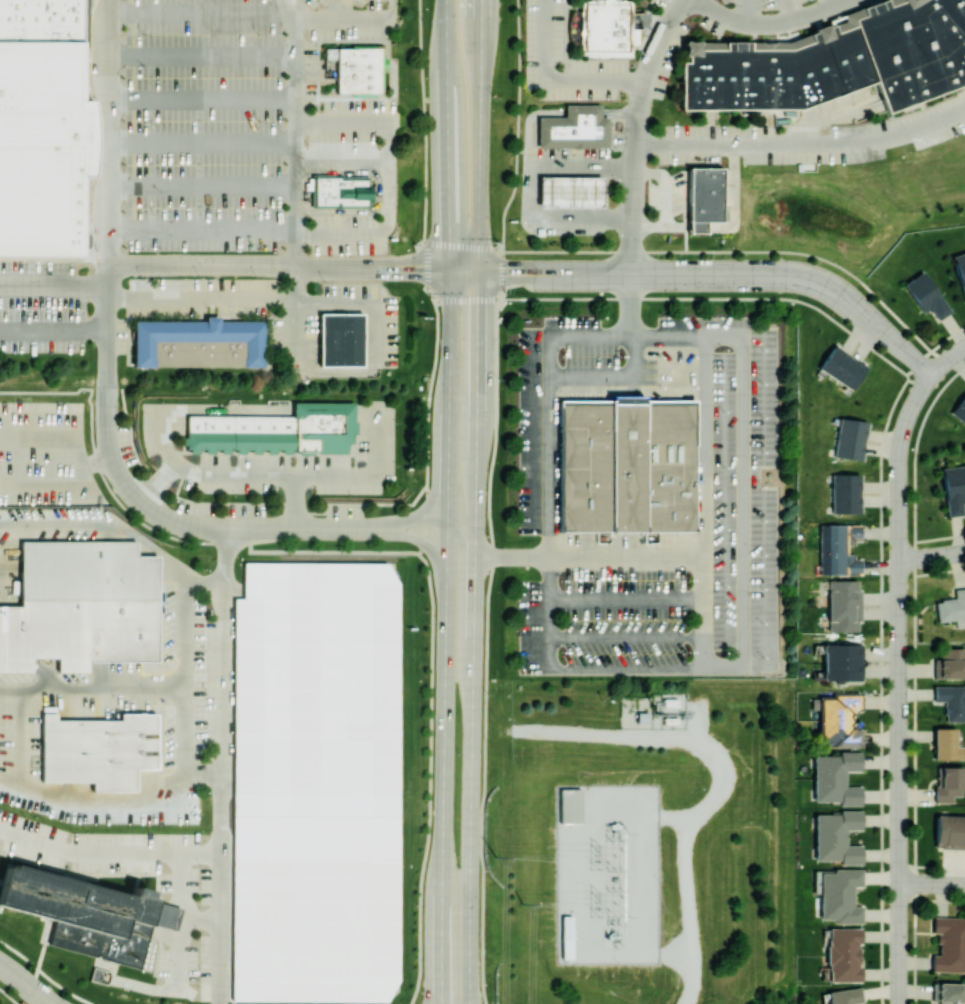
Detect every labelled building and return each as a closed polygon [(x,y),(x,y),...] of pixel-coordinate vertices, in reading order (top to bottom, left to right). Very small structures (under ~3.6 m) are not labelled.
[(86,0),(0,0),(0,38),(86,38),(86,0)] [(866,4),(790,39),(681,39),(682,61),(682,107),(801,108),(874,80),(887,111),(964,83),(964,0),(875,0),(866,4)] [(633,3),(634,54),(582,54),(582,4),(633,3)] [(86,254),(86,248),(89,248),(89,231),(86,231),(87,175),(97,174),(98,168),(99,157),(100,142),(100,127),(100,116),(99,106),(97,96),(86,96),(86,38),(0,38),(0,255),(86,254)] [(337,47),(337,92),(380,92),(380,47),(337,47)] [(610,149),(609,121),(602,121),(601,106),(566,107),(567,119),(539,120),(540,151),(610,149)] [(692,168),(727,167),(728,221),(693,222),(692,168)] [(312,174),(312,206),(370,206),(369,175),(343,175),(343,174),(312,174)] [(564,177),(538,178),(539,203),(550,203),(550,199),(565,198),(564,177)] [(964,303),(964,302),(964,251),(952,254),(964,303)] [(923,313),(930,309),(937,319),(950,311),(923,270),(903,283),(923,313)] [(322,365),(321,311),(366,310),(366,364),(322,365)] [(269,368),(269,321),(138,320),(138,367),(269,368)] [(851,389),(866,366),(833,345),(818,368),(851,389)] [(950,411),(964,424),(964,392),(950,411)] [(189,417),(295,417),(295,402),(358,402),(358,454),(189,454),(189,417)] [(562,534),(698,533),(697,402),(561,402),(562,534)] [(862,460),(866,420),(838,417),(834,457),(862,460)] [(947,516),(964,514),(962,497),(964,497),(964,464),(942,467),(947,516)] [(831,474),(832,513),(859,513),(859,473),(831,474)] [(861,573),(861,559),(854,559),(854,553),(847,553),(847,542),(862,541),(861,523),(819,524),(819,574),(861,573)] [(158,555),(136,555),(136,540),(20,540),(21,605),(0,605),(0,671),(32,671),(32,657),(57,657),(57,671),(89,671),(89,661),(159,660),(158,555)] [(234,1001),(237,600),(246,600),(247,563),(392,564),(404,584),(404,792),(399,792),(399,979),(386,1002),(234,1001)] [(828,579),(828,630),(858,630),(858,620),(861,620),(861,589),(858,589),(857,579),(828,579)] [(964,619),(964,587),(954,588),(955,598),(936,599),(937,621),(964,619)] [(824,643),(823,679),(861,680),(861,644),(824,643)] [(964,677),(964,647),(941,647),(941,659),(934,659),(934,678),(964,677)] [(964,721),(964,685),(933,685),(934,701),(945,701),(945,721),(964,721)] [(819,693),(820,742),(834,742),(834,747),(863,746),(862,728),(853,728),(853,718),(856,718),(855,710),(862,710),(862,693),(819,693)] [(42,781),(92,781),(92,790),(136,790),(136,768),(157,768),(157,712),(120,712),(120,719),(56,719),(56,712),(42,712),(42,781)] [(962,758),(962,728),(934,728),(934,759),(962,758)] [(861,803),(861,785),(846,785),(846,770),(861,770),(861,751),(841,751),(841,754),(814,754),(814,803),(861,803)] [(935,802),(953,802),(952,795),(963,795),(962,766),(938,766),(939,788),(934,788),(935,802)] [(562,788),(583,788),(583,822),(562,822),(562,788)] [(815,814),(814,862),(862,862),(862,844),(847,844),(847,829),(862,829),(862,810),(839,809),(839,814),(815,814)] [(964,847),(964,815),(936,815),(935,847),(964,847)] [(55,919),(0,905),(0,888),(7,861),(131,893),(133,885),(151,889),(149,898),(155,899),(149,921),(148,924),(150,925),(139,968),(48,945),(55,919)] [(862,923),(862,905),(853,905),(853,885),(862,885),(862,868),(833,868),(833,872),(820,872),(820,919),(833,919),(833,923),(862,923)] [(180,906),(174,928),(163,925),(149,921),(155,899),(169,903),(180,906)] [(571,914),(571,957),(561,957),(561,914),(571,914)] [(964,971),(964,917),(933,916),(932,933),(938,933),(938,954),(932,954),(932,971),(964,971)] [(828,981),(861,981),(860,927),(828,928),(828,981)] [(933,982),(932,1002),(939,1002),(939,1003),(962,1003),(963,983),(933,982)] [(854,1002),(862,1001),(860,986),(827,991),(829,1003),(854,1003),(854,1002)]
